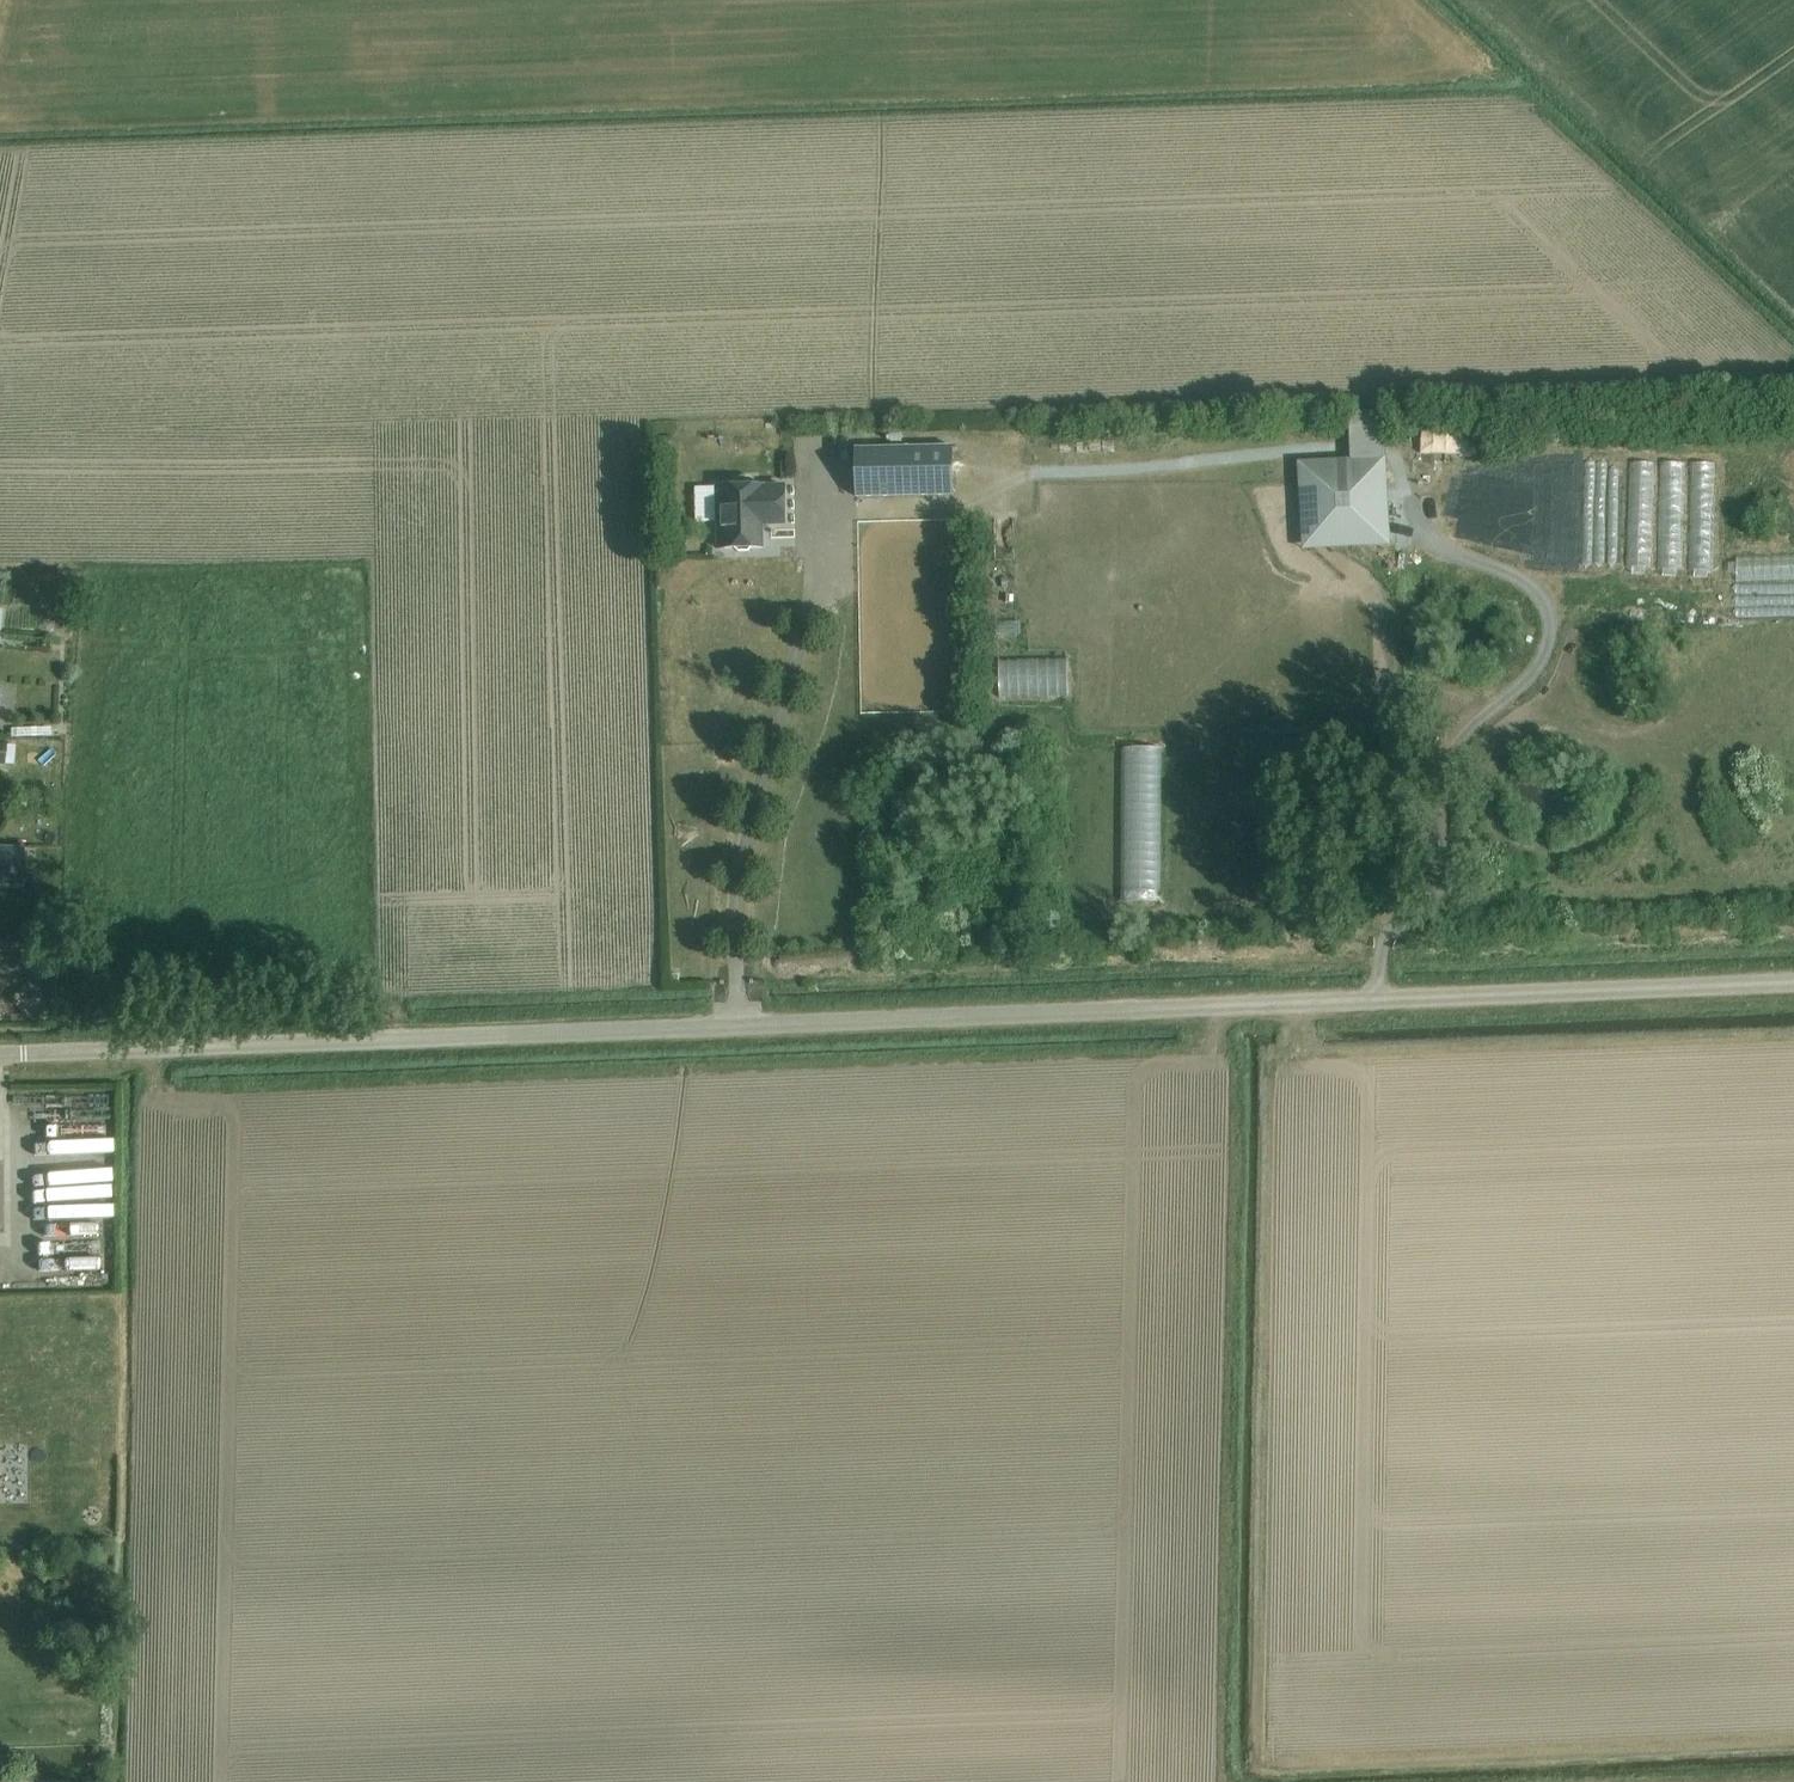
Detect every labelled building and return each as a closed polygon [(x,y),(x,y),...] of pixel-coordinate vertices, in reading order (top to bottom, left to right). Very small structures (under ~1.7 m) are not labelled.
[(1349,463),(1296,466),(1301,554),(1389,549),(1385,461),(1383,414),(1347,415),(1349,463)] [(1410,434),(1410,453),(1462,453),(1462,434),(1410,434)] [(663,452),(667,457),(674,457),(679,452),(679,445),(674,440),(668,440),(663,445),(663,452)] [(952,448),(856,449),(857,497),(952,496),(952,448)] [(724,487),(696,488),(696,520),(717,520),(718,549),(736,549),(739,551),(749,551),(751,549),(763,548),(763,524),(786,524),(786,487),(765,487),(765,486),(755,486),(755,480),(751,477),(741,477),(737,480),(737,487),(724,487)] [(989,658),(989,695),(1059,694),(1059,657),(989,658)] [(1113,745),(1113,902),(1152,902),(1151,745),(1113,745)] [(23,881),(24,847),(0,846),(0,881),(23,881)] [(90,1227),(90,1211),(97,1211),(97,1197),(30,1197),(31,1242),(99,1242),(99,1227),(90,1227)]
